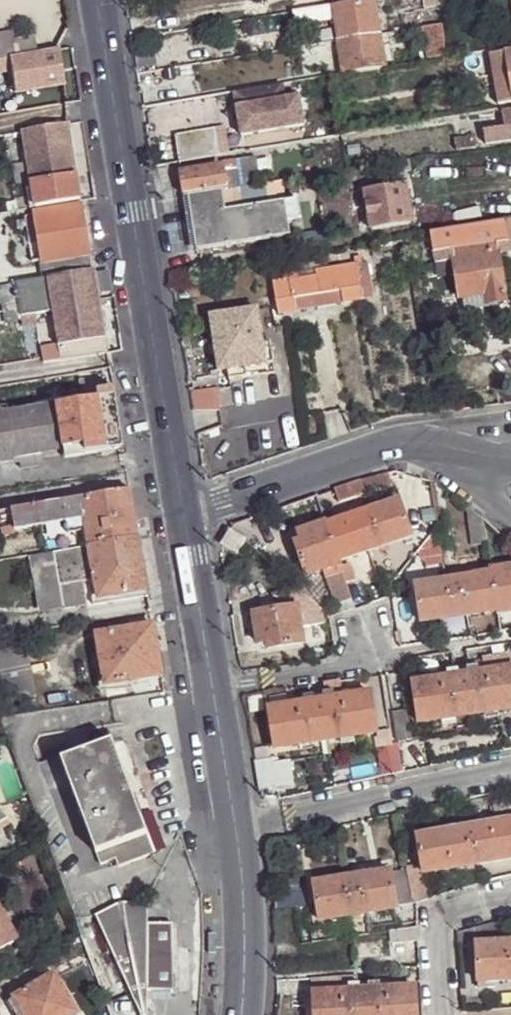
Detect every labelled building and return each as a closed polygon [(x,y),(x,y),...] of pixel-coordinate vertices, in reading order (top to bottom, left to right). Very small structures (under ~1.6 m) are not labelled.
[(412,10),(410,0),(391,0),(388,1),(390,14),(412,10)] [(335,7),(334,8),(339,43),(381,36),(376,6),(375,1),(365,2),(335,7)] [(448,60),(445,25),(424,28),(429,63),(448,60)] [(14,57),(11,44),(8,33),(0,35),(0,60),(7,59),(14,57)] [(381,36),(339,43),(345,77),(386,70),(381,36)] [(14,57),(33,54),(30,40),(11,44),(14,57)] [(14,57),(7,59),(13,92),(61,84),(57,50),(33,54),(14,57)] [(506,57),(492,61),(500,110),(510,107),(510,86),(506,57)] [(465,73),(470,75),(476,73),(479,68),(478,62),(477,61),(472,58),(467,58),(462,62),(462,68),(465,73)] [(284,87),(235,95),(242,138),(305,128),(300,100),(286,102),(284,87)] [(503,118),(506,134),(485,138),(487,152),(510,147),(510,117),(503,118)] [(75,178),(67,127),(22,133),(32,185),(75,178)] [(175,139),(179,165),(218,159),(217,151),(214,132),(175,139)] [(222,132),(214,132),(217,151),(225,150),(222,132)] [(460,160),(480,156),(477,145),(458,148),(460,160)] [(228,193),(261,189),(256,160),(241,163),(244,180),(239,181),(237,163),(223,165),(225,174),(228,193)] [(411,176),(409,166),(399,168),(401,178),(411,176)] [(181,175),(186,200),(189,199),(223,194),(228,193),(225,174),(204,177),(202,172),(181,175)] [(36,209),(80,202),(75,178),(32,185),(34,198),(36,209)] [(286,205),(283,185),(261,189),(228,193),(223,194),(227,213),(244,211),(243,209),(268,205),(269,208),(286,205)] [(366,197),(372,236),(411,230),(405,190),(366,197)] [(300,201),(286,205),(269,208),(244,211),(227,213),(223,194),(189,199),(198,253),(291,239),(288,221),(303,219),(300,201)] [(6,214),(36,209),(34,198),(4,202),(6,214)] [(43,264),(88,257),(81,208),(35,215),(39,240),(28,242),(31,262),(42,260),(43,264)] [(39,240),(35,215),(23,217),(28,242),(39,240)] [(506,232),(505,226),(431,238),(435,257),(451,255),(459,303),(460,303),(462,317),(503,312),(502,308),(504,306),(496,250),(508,248),(507,238),(506,232)] [(48,280),(91,272),(88,257),(43,264),(48,280)] [(361,268),(353,270),(341,271),(333,272),(332,260),(267,270),(275,317),(370,302),(365,268),(361,268)] [(353,262),(353,270),(361,268),(360,261),(353,262)] [(341,271),(353,270),(353,262),(340,264),(341,271)] [(104,341),(94,271),(91,272),(48,280),(54,312),(60,347),(87,344),(104,341)] [(54,312),(48,280),(46,280),(16,286),(21,317),(36,315),(54,312)] [(21,317),(16,286),(2,287),(3,299),(8,321),(21,319),(21,317)] [(211,317),(219,372),(229,370),(230,379),(247,376),(246,368),(274,364),(271,342),(263,344),(258,309),(211,317)] [(36,315),(21,317),(21,319),(24,328),(37,326),(36,315)] [(90,356),(87,344),(60,347),(62,360),(90,356)] [(42,350),(43,357),(48,357),(49,363),(62,360),(60,347),(42,350)] [(113,389),(96,392),(107,451),(123,448),(113,389)] [(218,389),(189,393),(192,413),(206,410),(218,412),(218,389)] [(107,451),(96,392),(74,395),(74,403),(55,407),(62,451),(65,458),(107,451)] [(55,407),(4,414),(3,410),(0,410),(0,465),(12,463),(12,459),(62,451),(55,407)] [(333,484),(335,503),(391,499),(390,480),(333,484)] [(88,547),(138,539),(130,491),(80,499),(84,519),(88,547)] [(84,519),(80,499),(12,510),(13,521),(14,526),(15,529),(84,519)] [(411,535),(398,499),(327,524),(326,521),(297,532),(299,538),(293,540),(305,576),(324,569),(335,605),(351,600),(354,609),(371,605),(360,572),(344,578),(338,560),(411,535)] [(484,520),(466,506),(471,545),(487,544),(484,520)] [(13,521),(12,510),(0,512),(0,518),(1,522),(13,521)] [(244,539),(230,530),(222,543),(236,552),(244,539)] [(148,597),(138,539),(88,547),(94,581),(98,605),(148,597)] [(94,581),(88,547),(53,552),(59,584),(85,582),(94,581)] [(59,584),(53,552),(32,556),(41,611),(63,608),(59,584)] [(414,582),(420,621),(510,609),(510,565),(490,567),(491,571),(414,582)] [(85,582),(59,584),(63,608),(87,604),(85,582)] [(296,604),(296,607),(252,614),(258,644),(266,643),(267,649),(301,643),(298,618),(326,614),(295,589),(248,595),(251,611),(296,604)] [(104,685),(130,681),(161,676),(152,625),(96,634),(98,654),(104,685)] [(105,691),(104,685),(98,654),(93,655),(100,691),(105,691)] [(412,682),(417,722),(510,708),(510,668),(412,682)] [(130,687),(130,681),(104,685),(105,691),(130,687)] [(323,699),(266,709),(273,747),(376,731),(369,692),(340,696),(338,683),(321,685),(323,699)] [(407,710),(392,713),(396,740),(412,738),(407,710)] [(153,855),(107,735),(57,755),(99,864),(107,861),(110,868),(115,866),(116,869),(153,855)] [(264,749),(251,751),(259,791),(277,788),(272,760),(266,761),(264,749)] [(416,838),(424,874),(510,858),(510,800),(487,804),(492,823),(416,838)] [(406,869),(394,871),(400,905),(416,903),(431,898),(418,864),(406,869)] [(314,882),(318,920),(395,907),(389,870),(314,882)] [(308,891),(277,894),(278,909),(310,906),(308,891)] [(143,905),(106,909),(102,912),(102,918),(106,932),(108,932),(110,934),(109,938),(123,972),(131,994),(175,996),(173,927),(145,927),(145,907),(143,905)] [(19,940),(0,907),(0,950),(19,940)] [(508,942),(507,925),(457,935),(458,944),(475,944),(476,982),(510,980),(510,942),(508,942)] [(417,927),(393,930),(394,943),(418,940),(417,927)] [(24,1014),(74,1014),(77,1013),(53,974),(42,981),(39,975),(29,980),(33,986),(14,997),(24,1014)] [(313,1014),(415,1014),(415,988),(356,991),(355,980),(311,982),(313,1014)] [(14,997),(6,1002),(14,1014),(24,1014),(14,997)]
